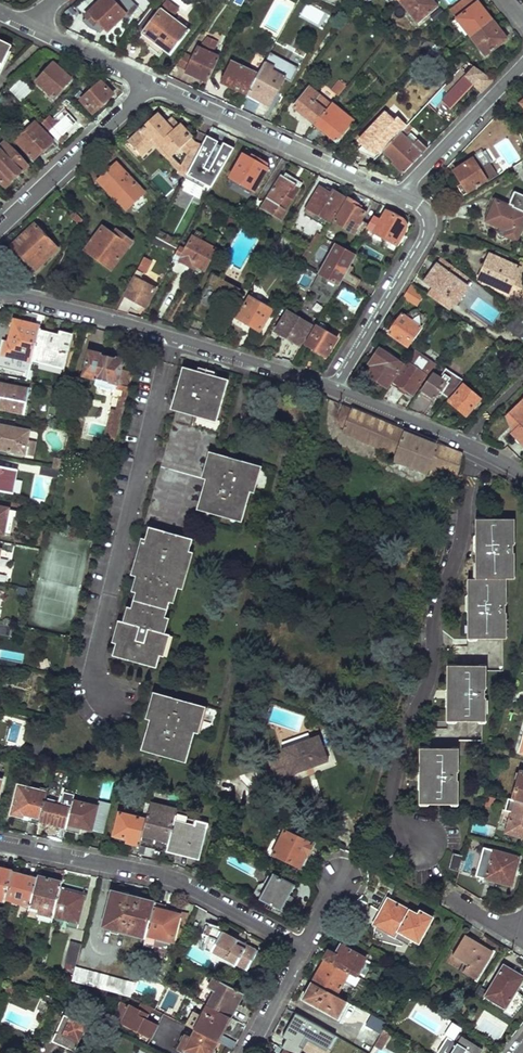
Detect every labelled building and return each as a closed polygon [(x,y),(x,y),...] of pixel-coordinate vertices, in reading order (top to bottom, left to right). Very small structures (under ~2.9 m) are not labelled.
[(85,16),(94,26),(99,22),(109,31),(125,16),(110,0),(103,0),(85,16)] [(418,24),(439,7),(434,0),(402,0),(400,2),(418,24)] [(478,0),(463,0),(451,10),(458,19),(473,37),(494,20),(479,2),(478,0)] [(138,28),(145,34),(140,39),(149,47),(153,42),(162,48),(172,55),(191,32),(172,18),(178,10),(170,2),(162,12),(155,6),(138,28)] [(473,37),(487,55),(508,39),(494,20),(473,37)] [(188,69),(187,73),(208,82),(220,57),(215,54),(220,41),(209,36),(204,50),(197,47),(188,69)] [(11,47),(0,41),(0,70),(11,47)] [(162,48),(153,42),(149,47),(158,53),(162,48)] [(427,43),(423,48),(428,53),(435,46),(427,43)] [(194,54),(188,51),(178,65),(188,69),(194,54)] [(462,57),(454,65),(460,69),(462,67),(467,61),(462,57)] [(259,75),(248,95),(270,106),(286,76),(277,72),(276,74),(272,71),(274,66),(266,62),(259,75)] [(234,63),(224,82),(248,95),(259,75),(234,63)] [(51,67),(61,75),(63,73),(53,64),(51,67)] [(462,67),(460,69),(443,87),(450,93),(443,100),(452,108),(475,83),(483,91),(495,79),(474,66),(468,73),(462,67)] [(61,75),(51,67),(36,84),(37,84),(52,97),(50,100),(52,101),(71,81),(63,73),(61,75)] [(21,102),(33,90),(21,79),(9,90),(21,102)] [(341,81),(334,91),(340,96),(347,86),(341,81)] [(102,83),(82,100),(95,113),(114,96),(102,83)] [(311,87),(296,107),(317,125),(333,105),(311,87)] [(442,91),(431,103),(436,107),(447,95),(442,91)] [(508,105),(510,110),(514,119),(522,115),(514,99),(508,105)] [(333,105),(317,125),(337,142),(353,121),(333,105)] [(384,113),(366,133),(374,141),(369,147),(379,157),(385,151),(403,131),(384,113)] [(70,114),(54,129),(44,119),(41,123),(46,129),(48,128),(62,143),(68,138),(65,135),(78,123),(70,114)] [(159,117),(130,144),(142,156),(157,142),(172,157),(182,149),(188,156),(180,170),(187,177),(203,147),(197,144),(177,124),(171,129),(166,123),(159,117)] [(505,120),(510,130),(516,127),(512,117),(505,120)] [(177,124),(171,118),(166,123),(171,129),(177,124)] [(36,123),(17,141),(35,160),(54,142),(36,123)] [(385,151),(397,162),(395,164),(405,173),(429,148),(420,139),(414,146),(404,137),(414,126),(410,123),(403,131),(385,151)] [(208,140),(197,161),(218,172),(229,151),(208,140)] [(0,152),(0,181),(6,187),(28,166),(7,145),(0,152)] [(243,155),(231,179),(255,192),(268,168),(267,164),(261,161),(258,163),(243,155)] [(455,171),(462,183),(459,186),(464,195),(488,181),(475,159),(455,171)] [(515,167),(520,174),(522,172),(522,163),(515,167)] [(99,181),(118,202),(119,201),(127,210),(145,193),(117,164),(99,181)] [(487,180),(496,177),(493,165),(484,168),(487,180)] [(281,175),(261,209),(283,222),(301,190),(296,187),(297,185),(281,175)] [(319,188),(307,208),(331,222),(344,199),(334,193),(332,196),(319,188)] [(506,238),(516,243),(522,230),(522,196),(518,194),(511,207),(504,204),(505,201),(499,198),(496,200),(486,219),(487,222),(492,225),(490,229),(498,233),(500,240),(506,238)] [(349,199),(335,222),(362,238),(369,225),(361,220),(366,213),(357,208),(360,204),(349,199)] [(254,205),(245,220),(248,222),(252,224),(261,209),(254,205)] [(387,213),(374,233),(395,244),(406,229),(406,227),(405,222),(404,221),(387,213)] [(84,222),(78,216),(75,219),(82,226),(84,222)] [(237,217),(232,228),(235,229),(239,225),(246,226),(248,222),(245,220),(237,217)] [(12,246),(36,271),(57,251),(57,248),(35,224),(12,246)] [(86,250),(111,269),(131,243),(119,233),(115,238),(103,228),(86,250)] [(179,251),(175,259),(196,271),(198,266),(206,271),(217,250),(201,241),(205,235),(199,232),(195,238),(194,237),(189,246),(183,243),(179,251)] [(315,240),(308,251),(314,255),(320,243),(315,240)] [(342,240),(340,245),(353,253),(355,249),(342,240)] [(337,243),(319,274),(339,286),(342,280),(356,288),(361,280),(347,272),(357,255),(353,253),(340,245),(337,243)] [(498,250),(495,256),(492,254),(480,280),(510,293),(514,282),(522,287),(522,261),(498,250)] [(136,278),(118,312),(128,315),(135,302),(146,308),(156,289),(150,286),(152,283),(148,280),(146,283),(140,280),(144,272),(146,273),(152,262),(145,258),(134,277),(136,278)] [(469,278),(443,259),(437,266),(441,269),(436,275),(433,273),(427,282),(458,304),(469,290),(465,288),(464,284),(469,278)] [(411,285),(403,298),(417,307),(426,295),(411,285)] [(251,297),(238,318),(261,331),(273,310),(251,297)] [(276,331),(300,346),(311,326),(302,320),(287,311),(276,331)] [(518,312),(507,328),(522,339),(522,316),(518,312)] [(315,320),(306,314),(302,320),(311,326),(315,320)] [(403,314),(389,333),(408,347),(421,328),(403,314)] [(41,326),(14,320),(8,342),(6,341),(3,355),(32,362),(33,359),(39,332),(41,326)] [(318,327),(307,345),(326,357),(338,339),(318,327)] [(59,337),(39,332),(33,359),(64,366),(71,336),(60,333),(59,337)] [(128,367),(117,364),(120,353),(86,344),(80,370),(93,373),(92,378),(94,381),(110,385),(111,385),(110,392),(117,393),(111,401),(117,403),(127,379),(125,379),(128,367)] [(381,350),(365,372),(388,388),(403,366),(381,350)] [(434,370),(414,357),(395,383),(413,395),(421,383),(424,385),(434,370)] [(229,381),(183,367),(170,408),(176,410),(164,451),(159,450),(156,461),(161,463),(143,525),(149,526),(135,575),(140,577),(126,623),(121,621),(110,654),(155,667),(158,655),(162,657),(169,634),(163,633),(167,618),(163,617),(168,602),(171,604),(177,588),(182,590),(193,554),(188,553),(192,539),(187,538),(195,509),(240,522),(250,493),(253,493),(261,467),(212,453),(221,424),(217,422),(229,381)] [(464,380),(447,369),(441,378),(437,375),(438,372),(436,371),(423,390),(434,398),(439,391),(449,398),(464,380)] [(0,383),(0,408),(26,413),(30,389),(0,383)] [(467,387),(451,403),(466,419),(482,402),(467,387)] [(433,403),(419,393),(408,409),(419,414),(424,415),(433,403)] [(101,441),(112,444),(114,436),(117,403),(111,401),(114,410),(109,408),(101,441)] [(507,417),(512,423),(514,421),(520,427),(514,433),(522,443),(522,401),(507,417)] [(346,407),(344,407),(338,420),(342,423),(341,426),(345,428),(343,433),(395,456),(393,463),(428,477),(429,471),(456,482),(463,456),(346,407)] [(442,407),(432,419),(442,423),(452,412),(442,407)] [(0,424),(0,448),(24,451),(27,427),(0,424)] [(0,466),(0,490),(7,492),(10,478),(12,478),(14,469),(0,466)] [(61,470),(42,467),(40,475),(60,479),(61,470)] [(46,497),(44,508),(53,510),(55,499),(46,497)] [(512,519),(482,519),(482,535),(478,535),(478,545),(488,545),(488,553),(483,553),(483,579),(504,579),(508,579),(512,579),(512,553),(510,553),(510,545),(512,545),(512,519)] [(477,579),(475,579),(475,595),(470,595),(471,604),(481,604),(480,613),(475,613),(475,639),(504,640),(504,613),(502,613),(502,605),(504,605),(504,579),(483,579),(477,579)] [(14,669),(17,654),(2,651),(0,660),(0,666),(14,669)] [(484,666),(455,666),(455,691),(459,691),(458,699),(449,699),(449,708),(455,708),(454,722),(484,722),(484,699),(482,699),(482,691),(484,691),(484,666)] [(204,708),(151,692),(144,717),(147,718),(138,748),(184,762),(193,732),(197,733),(204,708)] [(329,762),(319,736),(282,750),(283,753),(268,759),(277,785),(293,779),(291,776),(329,762)] [(483,740),(461,740),(461,755),(483,755),(483,740)] [(457,749),(427,748),(427,773),(431,773),(431,780),(422,780),(420,790),(427,790),(427,804),(457,804),(457,781),(455,780),(455,773),(457,774),(457,749)] [(520,772),(512,800),(514,801),(522,803),(522,773),(520,772)] [(38,790),(18,784),(11,813),(23,817),(24,813),(40,817),(44,801),(46,795),(38,793),(38,790)] [(61,805),(44,801),(40,817),(40,819),(66,826),(72,799),(73,795),(64,792),(61,805)] [(97,806),(72,799),(66,826),(65,829),(74,831),(76,825),(92,829),(97,806)] [(514,801),(506,833),(522,838),(522,803),(514,801)] [(177,808),(150,802),(146,818),(140,841),(167,847),(173,822),(177,808)] [(146,818),(118,811),(112,834),(128,838),(127,841),(140,844),(140,841),(146,818)] [(194,827),(173,822),(167,847),(192,854),(193,850),(200,852),(207,824),(196,821),(194,827)] [(312,843),(284,831),(274,856),(302,868),(312,843)] [(520,859),(486,850),(479,877),(508,885),(512,869),(517,871),(520,859)] [(463,857),(452,853),(448,869),(458,872),(463,857)] [(4,901),(4,900),(7,888),(11,873),(11,871),(0,868),(0,900),(4,901)] [(7,888),(4,900),(29,907),(29,906),(37,878),(26,875),(25,877),(11,873),(7,888)] [(295,885),(273,873),(260,898),(281,910),(295,885)] [(37,878),(29,906),(39,909),(38,913),(51,917),(59,889),(61,882),(37,876),(37,878)] [(51,917),(51,918),(76,924),(84,896),(59,889),(51,917)] [(110,890),(101,927),(128,934),(129,930),(146,934),(154,904),(137,901),(138,897),(110,890)] [(387,898),(373,926),(409,944),(412,938),(419,941),(432,916),(420,910),(418,914),(387,898)] [(146,934),(144,942),(148,943),(150,936),(173,942),(180,915),(164,911),(165,905),(154,902),(154,904),(146,934)] [(206,926),(200,939),(207,940),(206,949),(248,969),(258,949),(218,930),(206,926)] [(464,935),(452,957),(466,965),(462,973),(475,981),(491,955),(478,947),(480,943),(464,935)] [(69,941),(63,962),(74,965),(79,944),(69,941)] [(367,956),(341,942),(335,953),(328,949),(324,956),(326,957),(347,968),(351,971),(357,974),(367,956)] [(125,952),(124,959),(139,963),(141,954),(143,948),(133,946),(131,954),(125,952)] [(326,957),(313,980),(338,994),(351,971),(347,968),(326,957)] [(486,998),(514,1012),(522,995),(522,989),(520,987),(522,981),(522,977),(503,966),(486,998)] [(74,967),(70,981),(80,983),(122,993),(129,995),(131,995),(135,980),(74,967)] [(213,976),(206,989),(212,992),(206,1004),(230,1016),(243,991),(213,976)] [(313,980),(303,998),(338,1016),(347,999),(338,994),(313,980)] [(151,1005),(141,1001),(137,1008),(119,999),(112,1017),(151,1036),(154,1029),(151,1027),(153,1022),(145,1018),(151,1005)] [(206,1004),(194,1027),(217,1039),(230,1016),(206,1004)] [(61,1014),(50,1041),(73,1050),(84,1023),(61,1014)] [(185,1052),(190,1052),(191,1051),(195,1052),(212,1052),(215,1047),(214,1046),(217,1039),(194,1027),(190,1035),(184,1032),(176,1049),(185,1052)] [(384,1028),(377,1039),(383,1044),(391,1032),(384,1028)] [(457,1035),(451,1031),(447,1038),(453,1042),(457,1035)] [(460,1037),(457,1035),(453,1042),(447,1038),(447,1037),(446,1037),(436,1052),(480,1052),(482,1050),(460,1037)]
